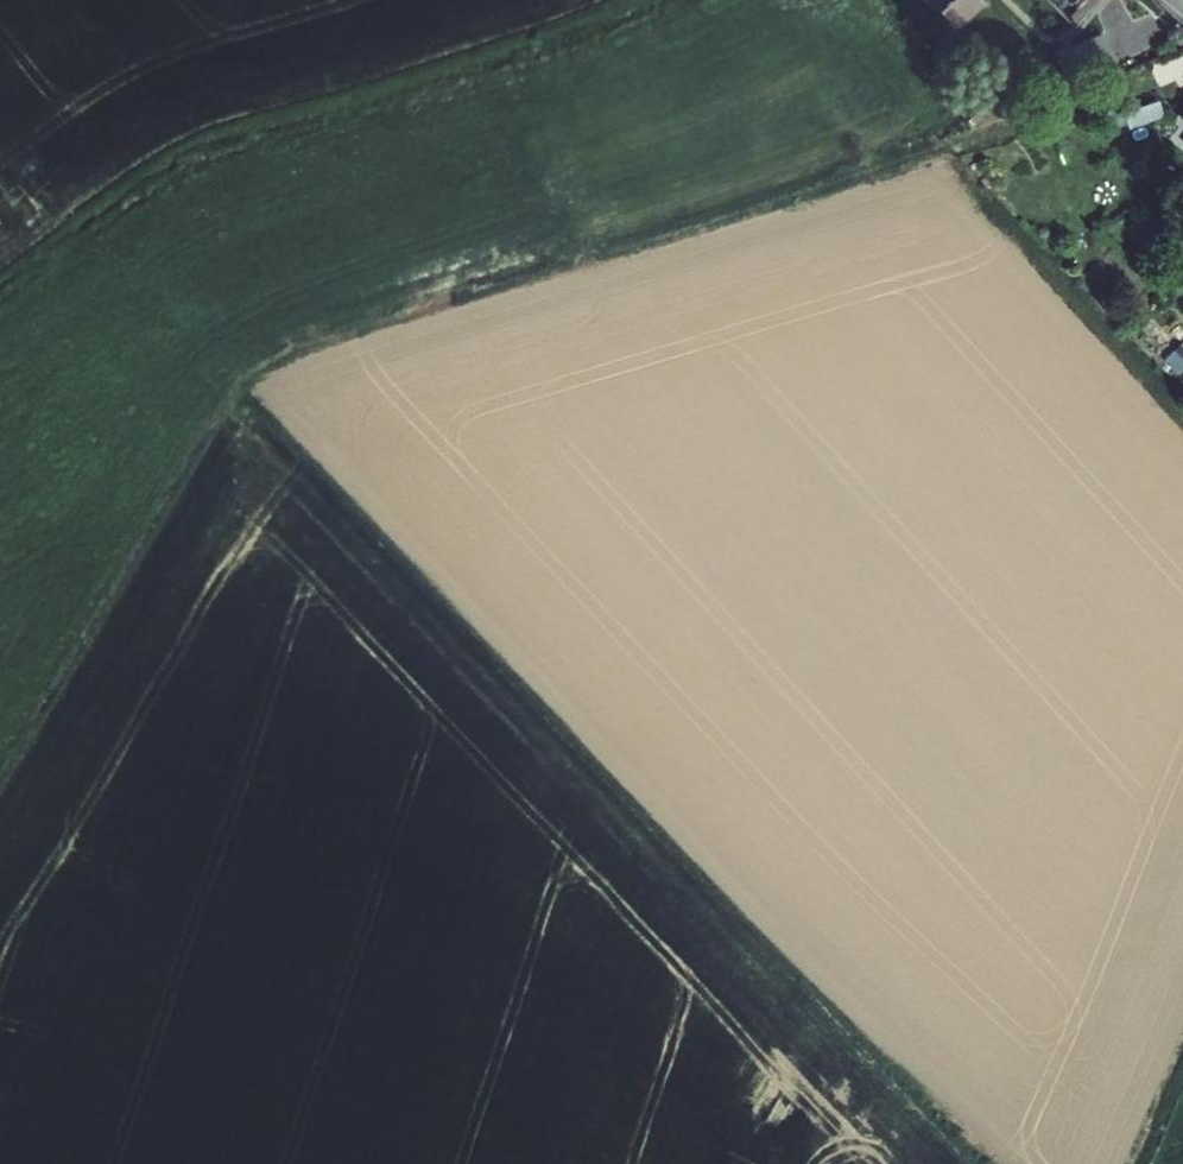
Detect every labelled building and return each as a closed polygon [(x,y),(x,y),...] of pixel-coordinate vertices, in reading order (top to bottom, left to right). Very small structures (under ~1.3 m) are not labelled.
[(940,10),(957,28),(984,3),(982,0),(951,0),(940,10)]
